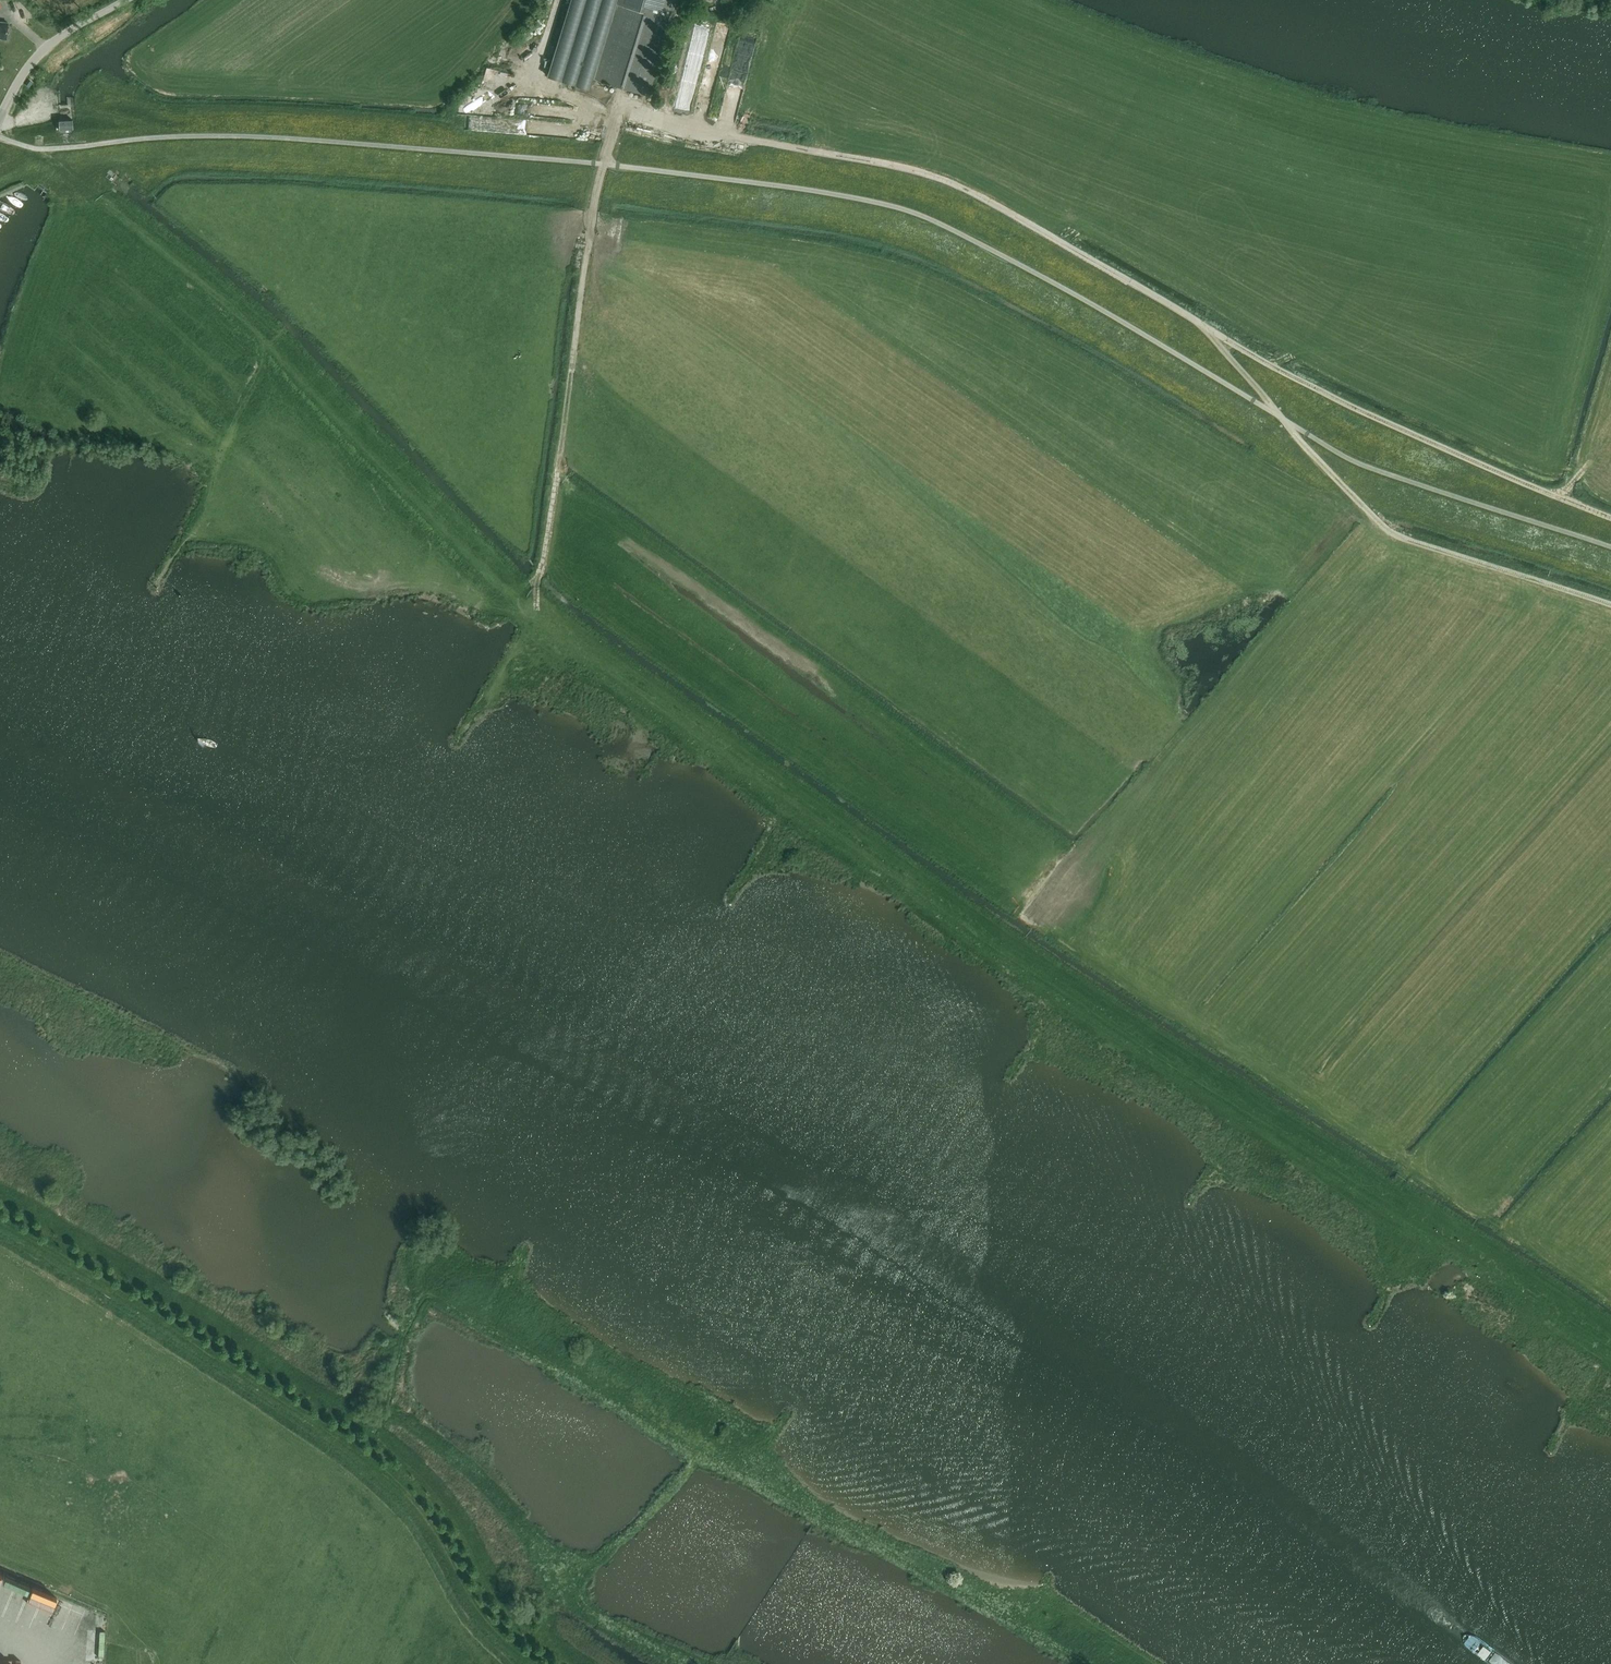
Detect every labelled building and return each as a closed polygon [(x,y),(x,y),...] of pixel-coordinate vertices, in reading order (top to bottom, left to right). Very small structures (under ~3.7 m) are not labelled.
[(618,4),(616,3),(617,0),(570,0),(547,76),(589,89),(593,79),(594,79),(618,4)] [(618,4),(594,79),(648,96),(678,0),(619,0),(618,4)] [(480,122),(480,130),(541,132),(541,118),(530,117),(530,115),(498,114),(498,122),(480,122)] [(73,129),(72,120),(59,121),(59,130),(73,129)] [(514,670),(516,676),(525,673),(523,667),(514,670)] [(11,1586),(0,1583),(0,1647),(23,1652),(39,1589),(16,1583),(14,1590),(11,1589),(11,1586)]
